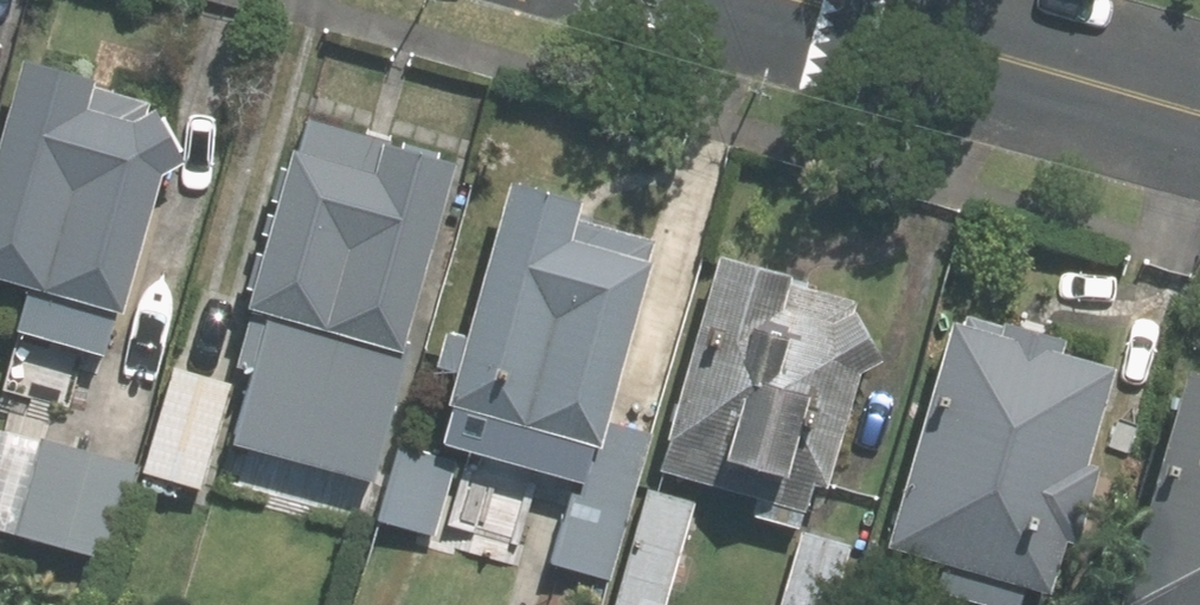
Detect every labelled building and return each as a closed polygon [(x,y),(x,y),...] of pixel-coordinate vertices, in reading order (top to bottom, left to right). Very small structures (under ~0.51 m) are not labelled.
[(153,175),(171,165),(146,117),(149,107),(10,67),(0,102),(0,288),(18,294),(6,335),(78,356),(84,337),(105,344),(153,175)] [(446,171),(390,155),(392,146),(307,121),(296,158),(286,155),(239,317),(273,327),(241,437),(372,474),(407,355),(394,351),(446,171)] [(604,588),(645,443),(593,428),(644,254),(562,230),(565,218),(493,199),(432,417),(444,420),(437,447),(535,475),(527,499),(564,508),(546,571),(604,588)] [(819,490),(852,374),(875,362),(853,318),(856,305),(778,283),(779,279),(710,261),(650,473),(757,505),(754,515),(798,529),(810,488),(819,490)] [(874,551),(944,572),(940,587),(1002,604),(1006,604),(1010,588),(1041,598),(1056,546),(1064,549),(1085,474),(1075,472),(1104,375),(1051,360),(1055,344),(994,327),(991,341),(937,326),(874,551)] [(201,497),(232,389),(169,372),(139,480),(201,497)] [(1107,604),(1199,604),(1199,393),(1170,385),(1107,604)] [(136,476),(0,438),(0,538),(109,570),(136,476)] [(378,514),(375,524),(429,541),(449,468),(396,453),(390,476),(378,514)] [(640,494),(608,604),(657,604),(685,507),(640,494)] [(786,535),(766,604),(825,604),(840,550),(786,535)]
